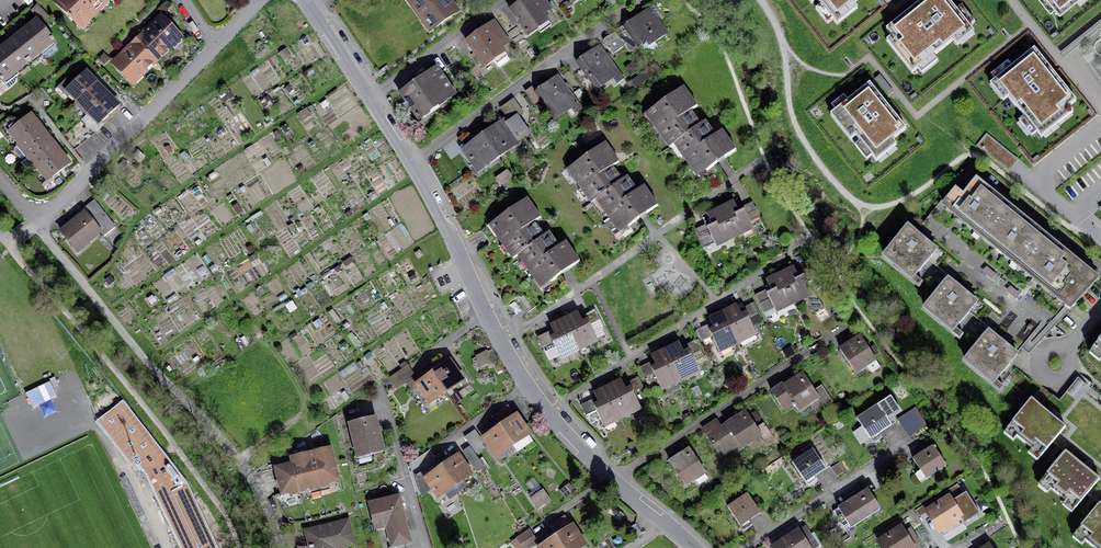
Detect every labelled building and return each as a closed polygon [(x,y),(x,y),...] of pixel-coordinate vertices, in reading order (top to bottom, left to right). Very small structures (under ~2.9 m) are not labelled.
[(56,4),(83,31),(115,0),(60,0),(56,4)] [(430,37),(464,14),(455,0),(405,0),(430,37)] [(509,14),(527,40),(548,26),(543,18),(554,10),(547,0),(530,0),(509,14)] [(578,12),(595,0),(570,0),(578,12)] [(833,19),(857,0),(817,0),(833,19)] [(948,0),(923,0),(918,4),(886,30),(917,69),(970,27),(948,0)] [(50,16),(39,5),(33,11),(45,22),(50,16)] [(653,8),(616,33),(625,46),(630,54),(650,41),(654,48),(672,36),(653,8)] [(164,14),(140,38),(163,61),(187,37),(164,14)] [(37,22),(24,32),(44,55),(56,45),(37,22)] [(497,26),(469,45),(486,71),(515,52),(497,26)] [(30,66),(44,55),(24,32),(11,43),(30,66)] [(616,33),(605,40),(614,54),(625,46),(616,33)] [(138,87),(163,61),(140,38),(115,64),(138,87)] [(30,66),(11,43),(0,52),(0,57),(17,77),(30,66)] [(603,46),(578,63),(597,91),(617,77),(621,82),(627,78),(603,46)] [(1053,72),(1034,49),(995,80),(1037,132),(1076,101),(1053,72)] [(17,77),(0,57),(0,82),(5,88),(17,77)] [(260,87),(279,78),(271,60),(251,69),(260,87)] [(653,66),(644,73),(650,81),(659,74),(653,66)] [(68,92),(80,104),(102,82),(90,70),(68,92)] [(440,72),(401,98),(419,124),(458,98),(440,72)] [(644,73),(633,81),(639,89),(650,81),(644,73)] [(560,76),(537,93),(558,121),(576,109),(578,111),(583,108),(560,76)] [(90,115),(113,94),(102,82),(80,104),(90,115)] [(885,104),(869,84),(836,110),(872,156),(906,129),(885,104)] [(677,146),(704,126),(695,114),(702,109),(686,87),(649,114),(674,148),(677,146)] [(533,88),(526,93),(534,104),(541,99),(533,88)] [(123,105),(113,94),(90,115),(101,126),(123,105)] [(511,121),(508,123),(523,142),(535,133),(520,114),(523,112),(514,100),(502,109),(511,121)] [(21,146),(46,127),(36,113),(11,132),(21,146)] [(485,136),(502,158),(521,144),(504,122),(485,136)] [(708,123),(704,126),(677,146),(702,180),(738,154),(724,135),(719,139),(708,123)] [(56,139),(46,127),(21,146),(31,158),(56,139)] [(77,149),(97,134),(92,127),(71,142),(77,149)] [(481,174),(502,158),(485,136),(464,152),(481,174)] [(65,150),(56,139),(31,158),(40,169),(65,150)] [(595,203),(599,200),(627,180),(617,167),(623,162),(608,142),(570,170),(595,203)] [(75,163),(65,150),(40,169),(50,182),(75,163)] [(632,177),(627,180),(599,200),(625,235),(664,206),(649,187),(643,191),(632,177)] [(995,197),(976,182),(962,198),(955,192),(941,209),(1071,314),(1098,281),(1092,276),(1065,255),(1033,229),(995,197)] [(512,263),(520,257),(551,235),(542,224),(545,222),(529,199),(488,229),(512,263)] [(742,200),(719,211),(734,242),(756,231),(742,200)] [(113,230),(94,205),(59,232),(78,257),(113,230)] [(719,249),(734,242),(719,211),(705,218),(708,225),(697,230),(706,249),(717,244),(719,249)] [(936,252),(908,228),(882,259),(910,283),(936,252)] [(551,235),(520,257),(545,291),(584,264),(569,243),(564,247),(554,233),(551,235)] [(793,269),(778,277),(793,307),(808,300),(816,315),(827,310),(810,276),(799,281),(793,269)] [(793,307),(778,277),(769,281),(773,290),(768,292),(767,291),(757,296),(762,308),(773,303),(779,314),(793,307)] [(976,304),(946,279),(920,309),(951,335),(976,304)] [(521,304),(528,313),(531,310),(524,301),(521,304)] [(739,306),(725,313),(742,348),(761,339),(748,314),(743,316),(739,306)] [(583,312),(566,321),(584,356),(605,346),(598,332),(606,328),(597,310),(585,316),(583,312)] [(722,358),(742,348),(725,313),(713,319),(717,328),(709,332),(722,358)] [(567,364),(584,356),(566,321),(551,328),(553,331),(539,338),(551,362),(563,356),(567,364)] [(1015,357),(987,333),(962,363),(990,386),(1015,357)] [(858,338),(837,352),(854,376),(874,362),(858,338)] [(668,350),(683,382),(703,372),(693,351),(688,353),(683,343),(668,350)] [(664,391),(683,382),(668,350),(654,357),(659,368),(654,370),(664,391)] [(489,351),(478,357),(485,369),(495,364),(489,351)] [(455,361),(436,374),(450,394),(469,381),(455,361)] [(408,369),(391,379),(397,388),(413,377),(408,369)] [(433,406),(450,394),(436,374),(419,386),(433,406)] [(786,382),(771,392),(787,415),(797,408),(802,415),(820,403),(825,411),(835,405),(825,391),(819,395),(805,374),(788,386),(786,382)] [(623,380),(609,387),(625,419),(645,410),(635,389),(629,392),(623,380)] [(608,428),(625,419),(609,387),(597,393),(602,404),(597,407),(608,428)] [(1063,427),(1031,401),(1014,422),(1025,430),(1020,437),(1033,447),(1037,442),(1046,449),(1063,427)] [(877,407),(858,420),(871,440),(890,427),(877,407)] [(748,411),(728,424),(724,427),(719,420),(704,430),(724,459),(743,446),(746,451),(767,437),(748,411)] [(521,414),(503,427),(518,448),(536,436),(521,414)] [(381,418),(353,425),(362,458),(389,451),(381,418)] [(912,418),(900,425),(908,437),(919,430),(912,418)] [(500,460),(518,448),(503,427),(485,439),(500,460)] [(487,447),(477,431),(467,437),(478,453),(487,447)] [(315,453),(324,488),(343,483),(334,448),(315,453)] [(471,448),(464,453),(478,472),(485,467),(471,448)] [(932,449),(912,462),(925,481),(945,469),(932,449)] [(693,450),(672,463),(689,490),(710,477),(693,450)] [(811,452),(791,466),(805,486),(826,472),(811,452)] [(302,494),(324,488),(315,453),(294,459),(295,464),(302,494)] [(1098,482),(1066,453),(1047,474),(1059,484),(1054,488),(1066,498),(1070,493),(1080,502),(1098,482)] [(463,454),(444,468),(459,489),(478,475),(463,454)] [(144,481),(173,521),(179,535),(185,547),(216,547),(198,508),(165,464),(144,481)] [(285,498),(302,494),(295,464),(278,468),(285,498)] [(838,466),(831,471),(836,479),(843,474),(838,466)] [(443,500),(459,489),(444,468),(428,480),(443,500)] [(545,492),(532,501),(540,511),(552,502),(545,492)] [(866,492),(836,511),(850,532),(880,512),(866,492)] [(948,498),(922,514),(939,541),(977,517),(964,495),(951,503),(948,498)] [(370,504),(376,533),(388,530),(392,547),(409,547),(416,546),(404,496),(370,504)] [(749,496),(730,509),(743,529),(763,516),(749,496)] [(1099,506),(1082,527),(1094,536),(1090,541),(1099,547),(1100,547),(1100,508),(1099,506)] [(560,538),(566,547),(590,547),(576,526),(573,528),(566,517),(552,526),(560,538)] [(585,524),(589,529),(595,525),(591,520),(585,524)] [(306,532),(310,547),(352,547),(358,547),(351,521),(306,532)] [(637,525),(633,528),(639,537),(644,534),(637,525)] [(873,544),(876,547),(911,547),(899,529),(873,544)] [(518,540),(524,547),(531,547),(539,542),(531,531),(518,540)] [(774,547),(809,547),(798,532),(774,547)] [(560,538),(544,547),(566,547),(560,538)]
